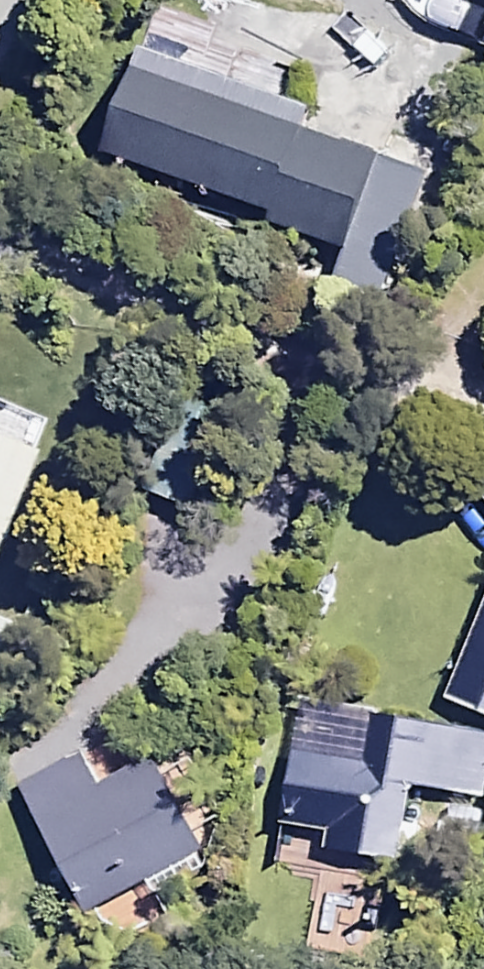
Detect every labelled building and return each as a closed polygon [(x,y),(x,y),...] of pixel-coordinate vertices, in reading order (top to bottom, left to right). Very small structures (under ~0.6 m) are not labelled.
[(316,102),(149,46),(112,154),(285,212),(281,223),(361,250),(395,149),(310,121),(316,102)] [(57,453),(45,448),(57,419),(0,396),(0,594),(57,453)] [(156,491),(207,511),(243,419),(192,399),(156,491)] [(474,460),(483,475),(483,454),(474,460)] [(0,614),(0,720),(33,625),(0,614)] [(289,822),(335,829),(333,848),(408,860),(420,782),(483,792),(483,725),(307,699),(289,822)] [(92,748),(25,783),(91,910),(213,847),(164,754),(110,782),(92,748)]
